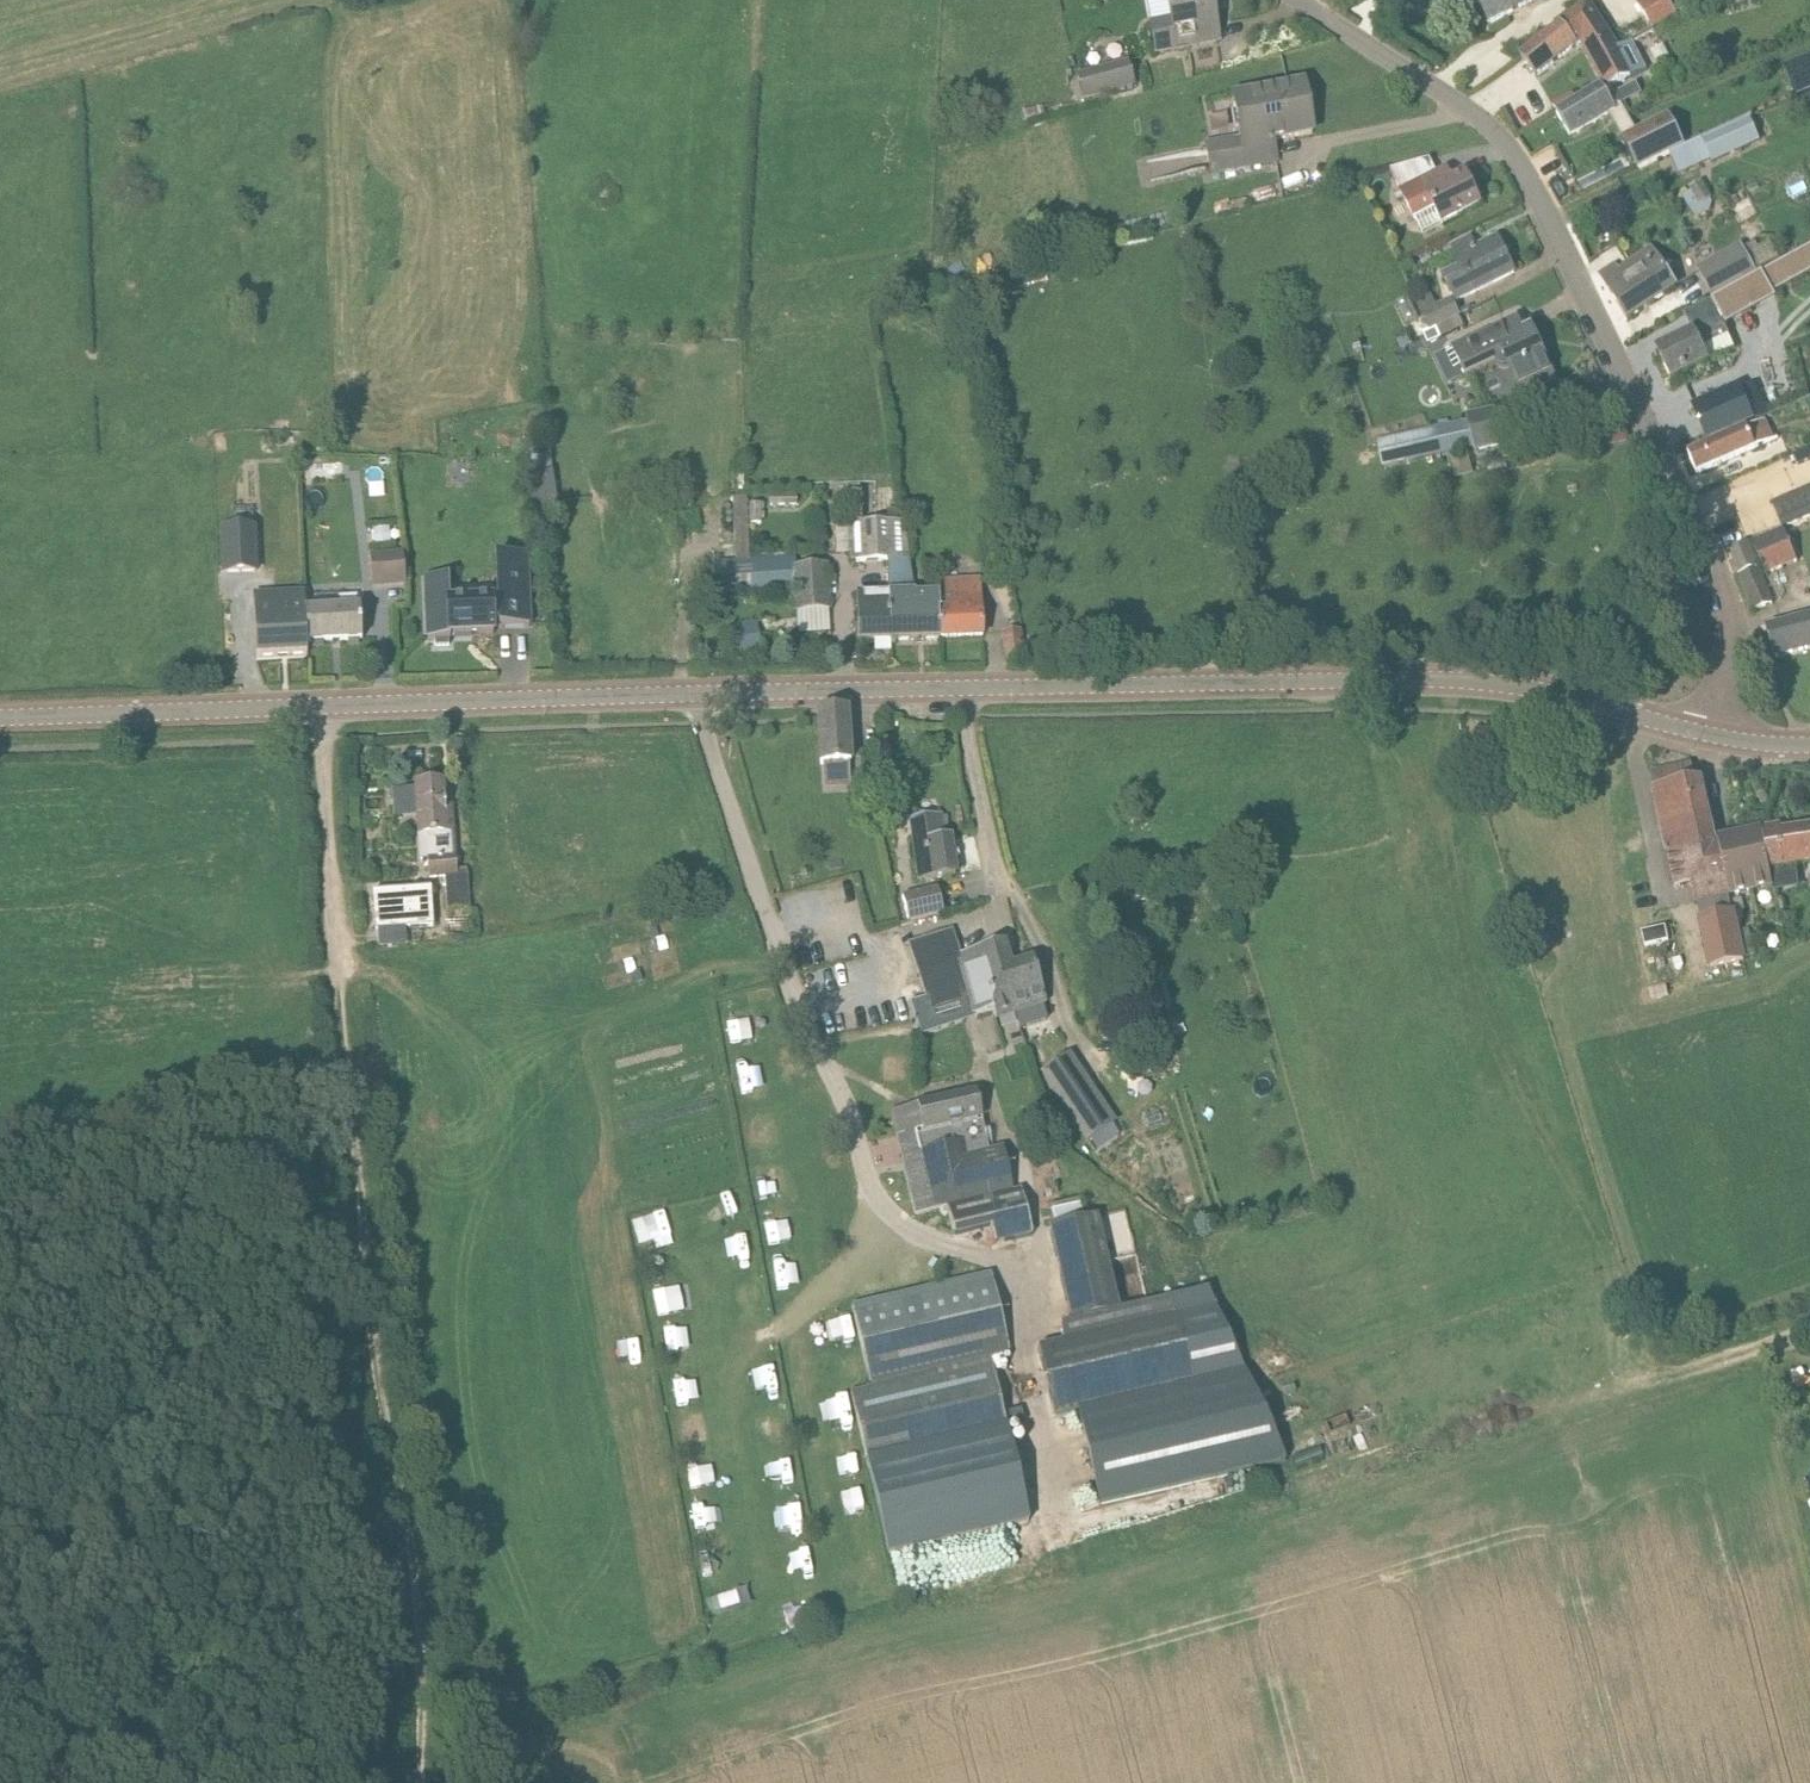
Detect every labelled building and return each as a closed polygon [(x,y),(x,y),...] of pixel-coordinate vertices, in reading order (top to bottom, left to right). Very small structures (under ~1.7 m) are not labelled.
[(1212,5),(1211,0),(1165,0),(1169,17),(1148,21),(1154,53),(1196,46),(1194,30),(1216,26),(1212,5)] [(1533,0),(1475,0),(1487,24),(1533,0)] [(1634,1),(1652,30),(1688,8),(1683,0),(1635,0),(1634,1)] [(1591,54),(1608,89),(1616,85),(1647,69),(1636,40),(1621,48),(1593,6),(1523,58),(1537,77),(1582,43),(1591,54)] [(1784,65),(1797,96),(1809,91),(1809,55),(1784,65)] [(1081,100),(1134,86),(1128,62),(1075,75),(1081,100)] [(1275,140),(1289,137),(1312,133),(1303,84),(1231,98),(1239,137),(1203,143),(1209,176),(1279,164),(1275,140)] [(1635,131),(1621,105),(1613,109),(1607,98),(1604,91),(1602,87),(1571,104),(1557,112),(1570,134),(1608,113),(1616,127),(1638,169),(1683,147),(1668,114),(1635,131)] [(1621,105),(1633,100),(1632,98),(1627,87),(1619,91),(1607,98),(1613,109),(1621,105)] [(1553,105),(1557,112),(1571,104),(1568,97),(1553,105)] [(1701,139),(1711,160),(1712,162),(1712,163),(1760,142),(1749,118),(1701,139)] [(1466,175),(1444,186),(1431,160),(1391,171),(1414,221),(1416,221),(1423,235),(1443,225),(1442,223),(1481,204),(1466,175)] [(1691,191),(1699,205),(1710,199),(1712,198),(1702,180),(1689,187),(1691,191)] [(1746,187),(1748,192),(1759,188),(1757,182),(1746,187)] [(1458,267),(1444,274),(1457,301),(1493,283),(1514,273),(1498,238),(1476,248),(1471,238),(1449,248),(1458,267)] [(1744,249),(1757,273),(1781,261),(1771,242),(1759,248),(1756,242),(1744,249)] [(1734,285),(1757,273),(1744,249),(1741,243),(1696,268),(1711,297),(1734,285)] [(1648,307),(1678,286),(1652,248),(1631,262),(1619,270),(1616,264),(1600,274),(1628,319),(1648,307)] [(1423,314),(1431,329),(1459,315),(1457,312),(1451,300),(1438,307),(1423,314)] [(1729,334),(1717,310),(1712,300),(1684,314),(1693,334),(1680,340),(1658,351),(1672,379),(1709,361),(1734,348),(1728,335),(1729,334)] [(1453,348),(1466,377),(1496,364),(1497,365),(1498,367),(1500,368),(1503,369),(1506,370),(1509,369),(1510,369),(1523,397),(1535,391),(1557,381),(1532,328),(1525,332),(1518,317),(1453,348)] [(1436,340),(1452,333),(1446,322),(1431,330),(1436,340)] [(1397,341),(1401,349),(1413,344),(1409,335),(1397,341)] [(1741,389),(1739,385),(1691,406),(1707,444),(1756,423),(1754,420),(1768,414),(1754,383),(1741,389)] [(1466,415),(1468,420),(1463,421),(1469,448),(1473,447),(1474,452),(1503,445),(1495,409),(1466,415)] [(1697,474),(1756,448),(1755,446),(1774,439),(1766,420),(1688,454),(1697,474)] [(1469,448),(1463,421),(1377,439),(1378,445),(1383,467),(1453,451),(1469,448)] [(549,466),(547,448),(527,452),(530,469),(549,466)] [(1794,455),(1797,465),(1809,460),(1809,449),(1794,455)] [(556,500),(550,468),(530,472),(536,503),(556,500)] [(1809,516),(1809,490),(1808,486),(1772,500),(1783,527),(1809,516)] [(797,507),(797,494),(769,495),(769,507),(797,507)] [(850,523),(863,523),(861,494),(849,494),(850,523)] [(796,568),(795,557),(795,552),(749,555),(745,496),(732,497),(735,561),(713,563),(715,597),(749,595),(749,582),(828,578),(827,566),(796,568)] [(762,523),(762,504),(749,504),(749,524),(762,523)] [(940,639),(938,594),(915,595),(905,522),(863,523),(850,523),(847,523),(849,562),(887,561),(887,594),(890,594),(892,640),(940,639)] [(1753,541),(1766,574),(1797,560),(1784,528),(1753,541)] [(224,573),(256,572),(254,529),(222,530),(224,573)] [(1740,574),(1758,567),(1750,545),(1731,553),(1740,574)] [(372,589),(406,586),(402,552),(369,555),(372,589)] [(425,579),(428,641),(435,640),(435,646),(449,646),(449,640),(450,640),(450,636),(493,634),(493,622),(498,622),(499,627),(529,627),(526,554),(493,556),(496,598),(493,598),(450,601),(449,577),(425,579)] [(1754,610),(1773,602),(1759,568),(1740,576),(1754,610)] [(756,599),(792,596),(794,613),(830,610),(828,578),(749,582),(749,595),(755,594),(756,599)] [(983,636),(982,612),(980,578),(937,581),(938,594),(940,639),(983,636)] [(307,655),(307,643),(306,612),(305,593),(253,596),(256,657),(307,655)] [(890,594),(887,594),(863,595),(863,593),(858,594),(859,617),(859,641),(892,640),(890,594)] [(306,612),(307,643),(361,640),(360,609),(357,609),(357,597),(339,597),(340,610),(306,612)] [(1766,630),(1774,659),(1809,650),(1809,618),(1766,630)] [(758,645),(752,620),(731,626),(737,651),(758,645)] [(1007,661),(1022,660),(1021,630),(1005,631),(1007,661)] [(847,712),(818,714),(822,764),(850,762),(847,712)] [(463,754),(462,741),(454,741),(454,754),(463,754)] [(1663,829),(1708,817),(1700,781),(1694,782),(1691,765),(1651,773),(1663,829)] [(454,857),(452,831),(451,807),(446,808),(444,782),(415,784),(421,861),(429,860),(430,878),(445,877),(447,910),(471,909),(469,873),(454,874),(454,857)] [(949,837),(943,838),(940,815),(908,819),(917,881),(955,876),(949,837)] [(1730,895),(1718,845),(1715,846),(1708,817),(1663,829),(1675,887),(1693,883),(1697,902),(1720,897),(1730,895)] [(1780,834),(1779,827),(1763,830),(1769,871),(1809,864),(1809,830),(1780,834)] [(1773,887),(1769,871),(1763,830),(1743,836),(1738,836),(1721,841),(1721,845),(1718,845),(1730,895),(1773,887)] [(902,897),(909,922),(944,913),(937,888),(902,897)] [(433,927),(430,889),(373,893),(376,931),(433,927)] [(1731,900),(1733,912),(1745,910),(1743,898),(1731,900)] [(1786,911),(1784,899),(1777,900),(1778,912),(1786,911)] [(1710,967),(1743,960),(1733,914),(1700,920),(1710,967)] [(1642,932),(1645,946),(1668,941),(1665,927),(1642,932)] [(970,1002),(960,957),(952,931),(909,943),(926,997),(910,1003),(921,1039),(940,1033),(934,1013),(970,1002)] [(1019,975),(1016,965),(1009,967),(1003,946),(982,952),(982,951),(960,957),(970,1002),(974,1018),(992,1013),(995,1021),(1014,1015),(1008,995),(1016,992),(1012,977),(1019,975)] [(1046,1005),(1039,983),(1032,961),(1016,965),(1019,975),(1012,977),(1016,992),(1008,995),(1014,1015),(1046,1005)] [(756,1012),(732,1015),(736,1041),(760,1038),(756,1012)] [(1102,1106),(1104,1105),(1069,1054),(1039,1074),(1074,1125),(1082,1135),(1110,1116),(1102,1106)] [(748,1094),(773,1088),(768,1069),(743,1075),(748,1094)] [(985,1131),(979,1132),(974,1111),(980,1110),(974,1085),(891,1104),(897,1129),(921,1124),(926,1145),(919,1146),(924,1165),(990,1150),(985,1131)] [(1003,1147),(990,1150),(924,1165),(934,1210),(947,1207),(954,1237),(991,1229),(995,1244),(1033,1235),(1022,1190),(1012,1192),(1003,1147)] [(1098,1216),(1083,1219),(1080,1205),(1051,1212),(1054,1226),(1048,1227),(1070,1321),(1119,1309),(1098,1216)] [(729,1256),(751,1251),(747,1231),(725,1236),(729,1256)] [(850,1392),(866,1454),(1005,1421),(990,1359),(1009,1354),(991,1273),(851,1306),(870,1387),(850,1392)] [(652,1291),(658,1316),(684,1309),(678,1285),(652,1291)] [(1180,1311),(1038,1342),(1056,1416),(1079,1410),(1100,1504),(1261,1467),(1286,1461),(1247,1373),(1214,1303),(1180,1311)] [(1027,1518),(1005,1421),(866,1454),(887,1551),(1027,1518)] [(775,1504),(779,1526),(799,1523),(796,1501),(775,1504)]
